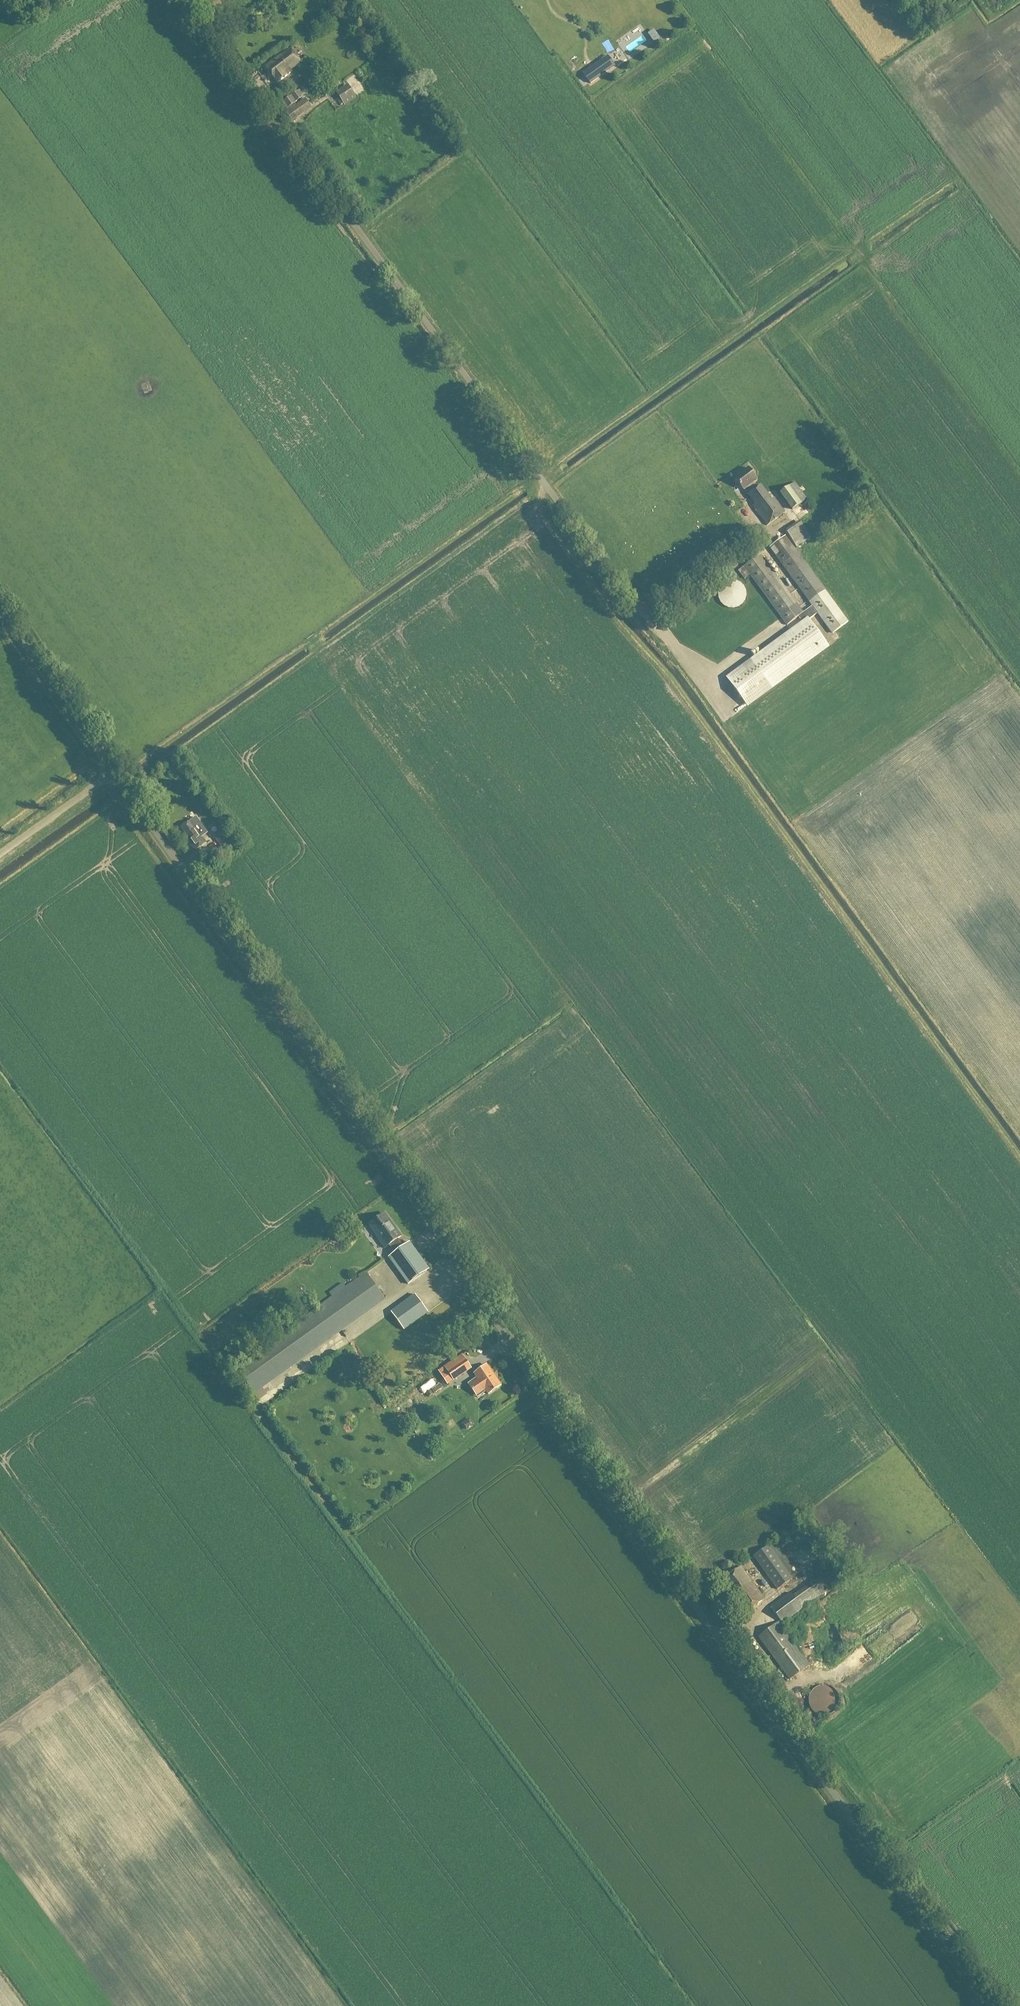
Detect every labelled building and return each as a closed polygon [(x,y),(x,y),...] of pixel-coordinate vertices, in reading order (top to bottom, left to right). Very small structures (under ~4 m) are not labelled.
[(928,2),(915,13),(920,19),(933,9),(928,2)] [(288,71),(300,62),(290,48),(265,67),(276,82),(289,73),(288,71)] [(598,63),(583,74),(590,84),(606,74),(598,63)] [(344,105),(356,98),(347,86),(336,93),(344,105)] [(296,102),(302,98),(297,92),(292,96),(296,102)] [(278,102),(280,104),(292,122),(311,108),(305,99),(295,106),(294,104),(295,104),(290,97),(284,101),(283,99),(278,102)] [(756,489),(753,484),(757,481),(748,469),(734,479),(743,491),(744,490),(754,504),(752,506),(756,511),(767,525),(784,512),(773,498),(771,500),(760,486),(756,489)] [(791,511),(807,500),(794,484),(780,494),(791,511)] [(803,614),(760,556),(744,568),(787,626),(798,618),(803,624),(727,679),(747,706),(827,647),(808,621),(818,614),(832,634),(848,623),(785,537),(769,549),(812,607),(803,614)] [(195,853),(206,845),(190,822),(180,829),(185,836),(184,837),(195,853)] [(208,838),(215,834),(211,826),(203,831),(208,838)] [(224,834),(216,840),(225,853),(233,847),(224,834)] [(378,1241),(384,1249),(389,1246),(394,1253),(388,1258),(410,1289),(432,1273),(410,1242),(402,1248),(396,1240),(401,1237),(394,1227),(392,1228),(383,1216),(369,1225),(379,1240),(378,1241)] [(380,1301),(386,1297),(380,1287),(374,1291),(380,1301)] [(390,1312),(403,1330),(427,1313),(414,1295),(390,1312)] [(465,1360),(449,1372),(455,1380),(471,1369),(465,1360)] [(488,1395),(501,1386),(487,1365),(474,1374),(478,1380),(470,1386),(477,1395),(485,1390),(488,1395)] [(447,1385),(453,1381),(444,1368),(438,1372),(447,1385)] [(470,1418),(464,1423),(468,1429),(474,1424),(470,1418)] [(412,1436),(405,1441),(409,1447),(416,1442),(412,1436)] [(798,1546),(802,1543),(794,1531),(790,1534),(798,1546)] [(777,1590),(792,1580),(768,1548),(754,1558),(777,1590)] [(764,1599),(740,1567),(722,1580),(733,1596),(731,1597),(743,1614),(764,1599)] [(770,1608),(782,1624),(801,1610),(789,1594),(770,1608)] [(789,1680),(809,1666),(777,1623),(758,1637),(789,1680)]
